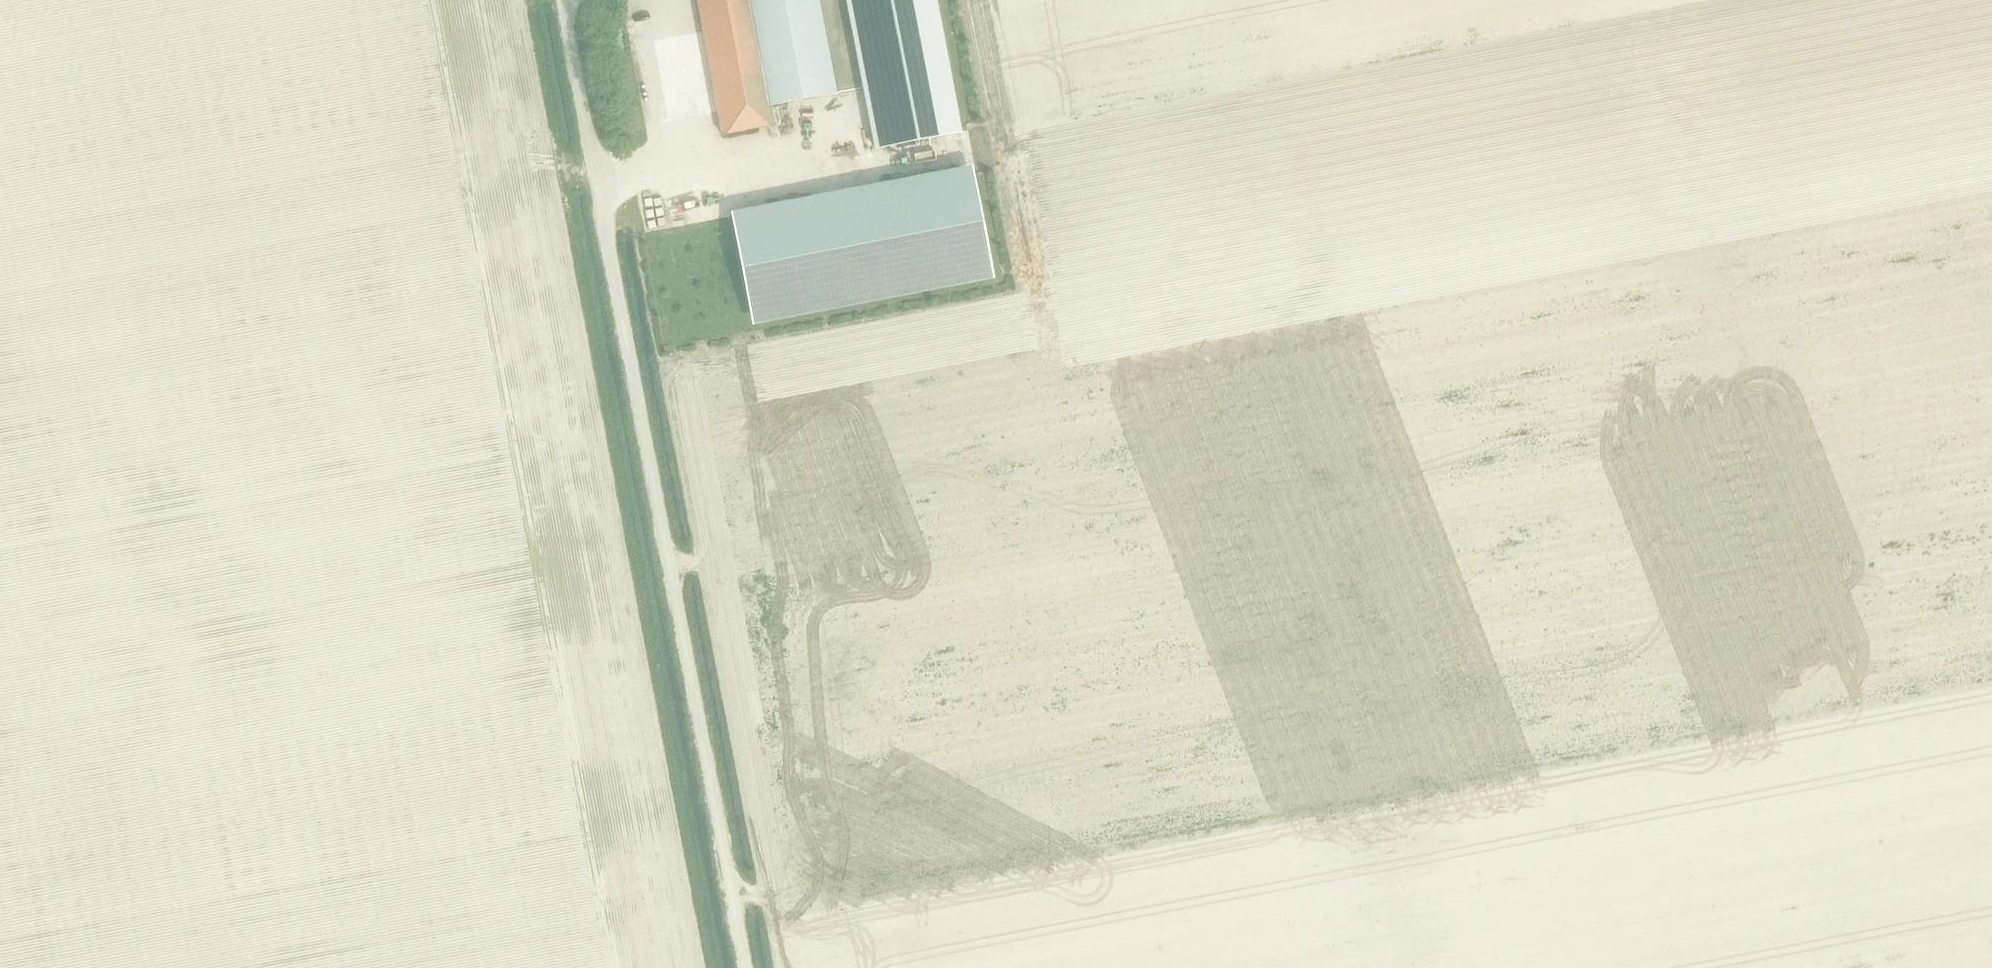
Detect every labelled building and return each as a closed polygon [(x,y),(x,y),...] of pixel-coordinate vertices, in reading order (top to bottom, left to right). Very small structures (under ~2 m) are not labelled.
[(721,134),(772,125),(769,108),(836,96),(818,0),(697,0),(721,134)] [(961,130),(936,0),(845,0),(874,147),(961,130)] [(970,171),(736,214),(756,319),(990,275),(970,171)]
